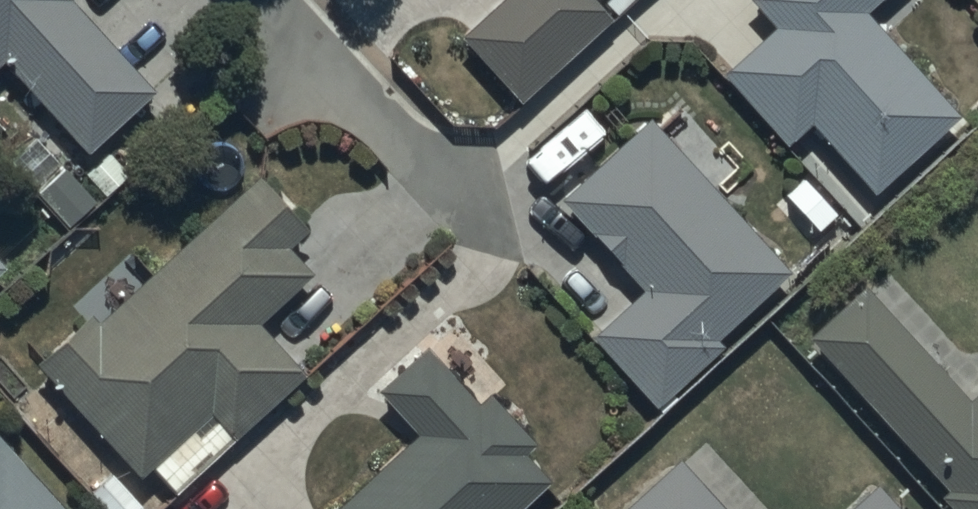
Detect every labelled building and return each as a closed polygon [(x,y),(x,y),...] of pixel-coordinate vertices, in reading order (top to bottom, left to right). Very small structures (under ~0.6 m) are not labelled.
[(5,54),(84,145),(152,86),(76,0),(0,0),(0,58),(5,54)] [(461,31),(519,94),(608,12),(597,0),(495,0),(461,31)] [(773,19),(723,65),(788,135),(809,115),(872,184),(955,107),(861,6),(867,0),(755,0),(773,19)] [(646,109),(555,188),(643,283),(590,332),(653,399),(719,337),(713,331),(784,265),(646,109)] [(90,305),(37,354),(141,467),(210,404),(234,431),(304,366),(259,317),(314,267),(290,241),(309,224),(260,170),(100,316),(90,305)] [(807,330),(946,480),(938,487),(958,508),(977,508),(977,385),(968,395),(862,280),(807,330)] [(327,508),(507,508),(546,474),(519,444),(529,435),(486,387),(475,397),(423,341),(378,382),(418,427),(327,508)] [(0,432),(0,508),(70,508),(0,432)] [(616,507),(617,508),(727,508),(678,455),(616,507)] [(877,477),(839,508),(904,508),(877,477)]
